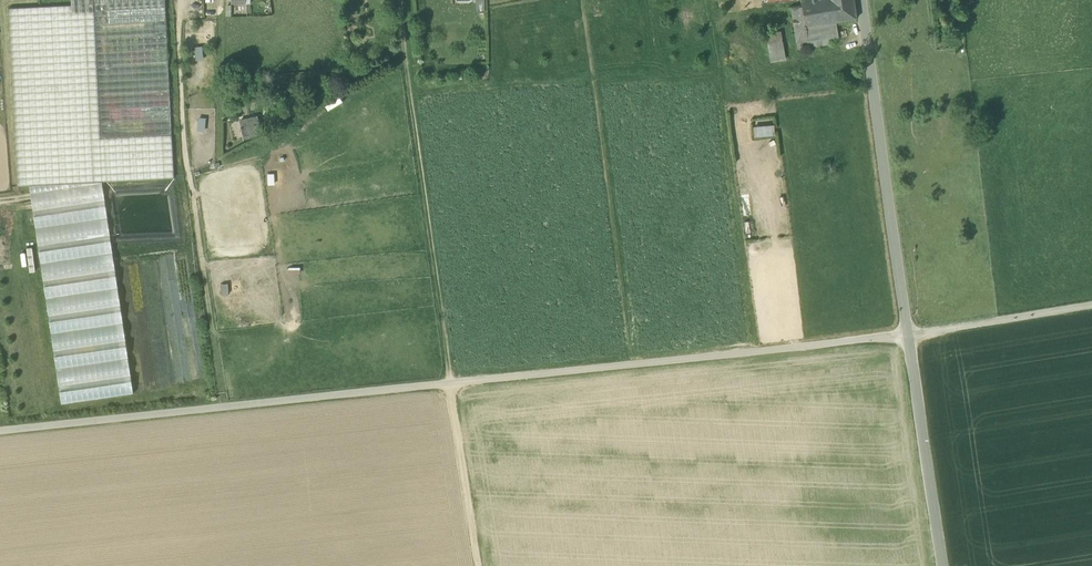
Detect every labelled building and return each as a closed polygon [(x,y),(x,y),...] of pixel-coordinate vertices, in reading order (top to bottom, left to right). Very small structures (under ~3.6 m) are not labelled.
[(171,134),(100,138),(93,0),(71,0),(71,5),(8,8),(17,186),(29,185),(101,181),(173,178),(171,134)] [(100,138),(171,134),(165,6),(165,0),(93,0),(100,138)] [(819,46),(815,25),(834,22),(856,18),(854,0),(832,4),(831,0),(801,0),(802,6),(791,8),(798,49),(819,46)] [(836,37),(834,22),(815,25),(819,46),(829,44),(828,38),(836,37)] [(766,34),(768,44),(781,42),(779,32),(766,34)] [(784,63),(781,42),(768,44),(771,65),(784,63)] [(243,124),(245,135),(259,132),(257,122),(243,124)] [(774,124),(753,125),(753,136),(774,135),(774,124)] [(101,181),(29,185),(62,403),(133,393),(101,181)]
